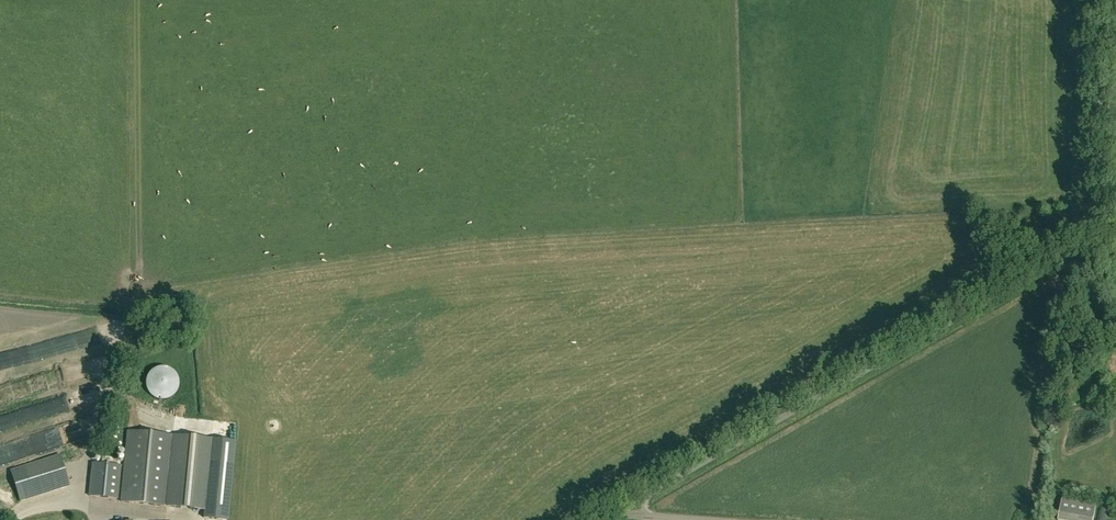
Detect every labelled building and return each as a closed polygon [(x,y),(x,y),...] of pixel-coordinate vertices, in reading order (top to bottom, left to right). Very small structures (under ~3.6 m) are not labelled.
[(100,333),(28,349),(31,364),(94,350),(95,354),(105,352),(100,333)] [(167,399),(168,399),(170,398),(172,397),(173,397),(174,396),(175,394),(177,393),(178,391),(178,389),(179,389),(179,387),(179,385),(179,383),(179,382),(179,381),(179,379),(178,378),(178,377),(177,375),(177,374),(176,373),(174,372),(173,370),(171,369),(170,368),(168,368),(166,367),(164,367),(161,367),(159,367),(158,368),(156,368),(154,369),(152,371),(151,372),(150,374),(149,376),(148,377),(147,379),(147,380),(147,382),(147,383),(147,384),(147,386),(147,387),(147,388),(147,389),(148,390),(149,391),(149,392),(150,394),(151,395),(153,396),(154,397),(156,398),(159,399),(161,400),(162,400),(164,400),(166,400),(167,399)] [(47,380),(30,386),(33,395),(50,389),(47,380)] [(169,426),(179,425),(178,410),(168,410),(169,426)] [(122,502),(167,507),(174,436),(129,431),(122,502)] [(174,436),(167,507),(208,511),(216,440),(174,436)] [(70,486),(60,455),(11,470),(21,502),(70,486)] [(123,466),(93,463),(89,496),(119,499),(123,466)] [(1097,505),(1063,498),(1058,519),(1059,519),(1094,519),(1097,505)]
